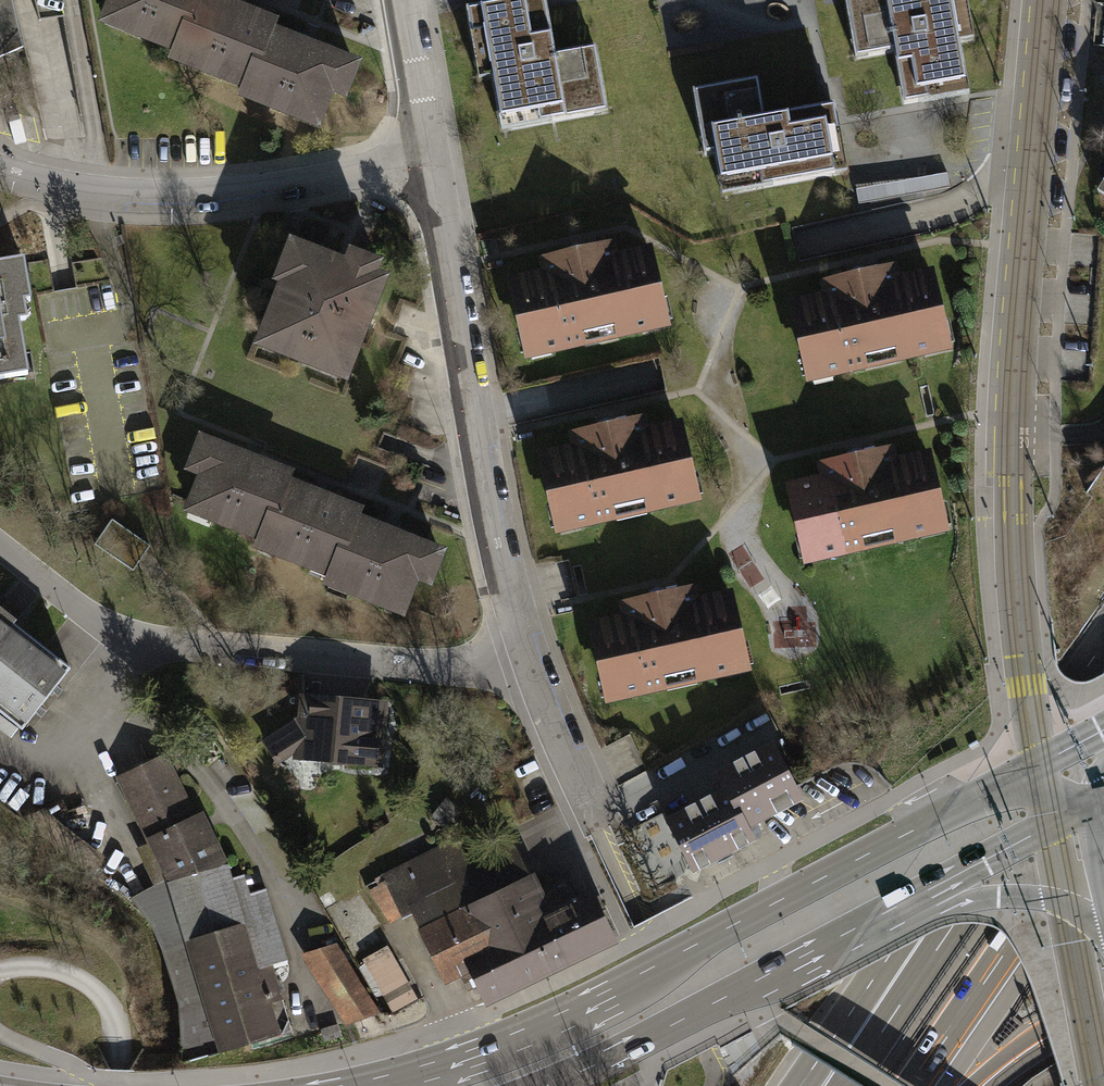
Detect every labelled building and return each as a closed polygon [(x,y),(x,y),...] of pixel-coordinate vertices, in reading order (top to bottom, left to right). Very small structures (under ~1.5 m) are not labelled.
[(23,53),(11,0),(0,0),(0,63),(23,53)] [(95,16),(170,45),(166,55),(240,83),(237,90),(320,123),(334,87),(347,92),(363,53),(312,33),(276,19),(279,11),(249,0),(101,0),(95,16)] [(458,7),(471,75),(485,73),(495,129),(600,109),(589,47),(548,54),(538,0),(495,0),(458,7)] [(853,64),(897,56),(906,104),(915,102),(967,93),(959,45),(974,43),(966,0),(841,0),(853,64)] [(751,79),(688,91),(699,153),(712,151),(720,193),(843,171),(840,153),(831,104),(758,117),(751,79)] [(1092,191),(1103,198),(1103,171),(1092,191)] [(344,250),(287,228),(270,274),(275,276),(251,339),(347,377),(390,266),(380,262),(383,253),(349,240),(344,250)] [(33,370),(25,317),(33,316),(30,298),(36,297),(30,254),(0,259),(0,375),(33,370)] [(654,254),(511,288),(529,362),(672,328),(654,254)] [(933,279),(795,311),(812,385),(950,354),(933,279)] [(686,431),(542,462),(557,534),(701,503),(686,431)] [(248,464),(207,446),(178,512),(410,615),(440,549),(398,530),(336,503),(248,464)] [(932,457),(793,486),(809,562),(948,533),(932,457)] [(116,519),(98,545),(138,572),(155,546),(116,519)] [(735,591),(594,620),(610,693),(750,664),(735,591)] [(0,618),(0,716),(25,734),(72,670),(0,618)] [(379,703),(310,697),(305,759),(374,765),(379,703)] [(725,790),(668,819),(695,872),(763,837),(749,810),(769,800),(771,803),(800,788),(776,740),(715,771),(725,790)] [(164,756),(119,782),(161,885),(211,1056),(286,1030),(226,862),(164,756)] [(439,849),(372,884),(388,915),(455,880),(439,849)] [(532,870),(422,923),(448,977),(469,967),(485,1001),(619,936),(595,888),(571,899),(550,909),(532,870)] [(336,945),(303,955),(347,1026),(380,1014),(336,945)] [(387,948),(365,960),(393,1012),(415,1000),(387,948)]
